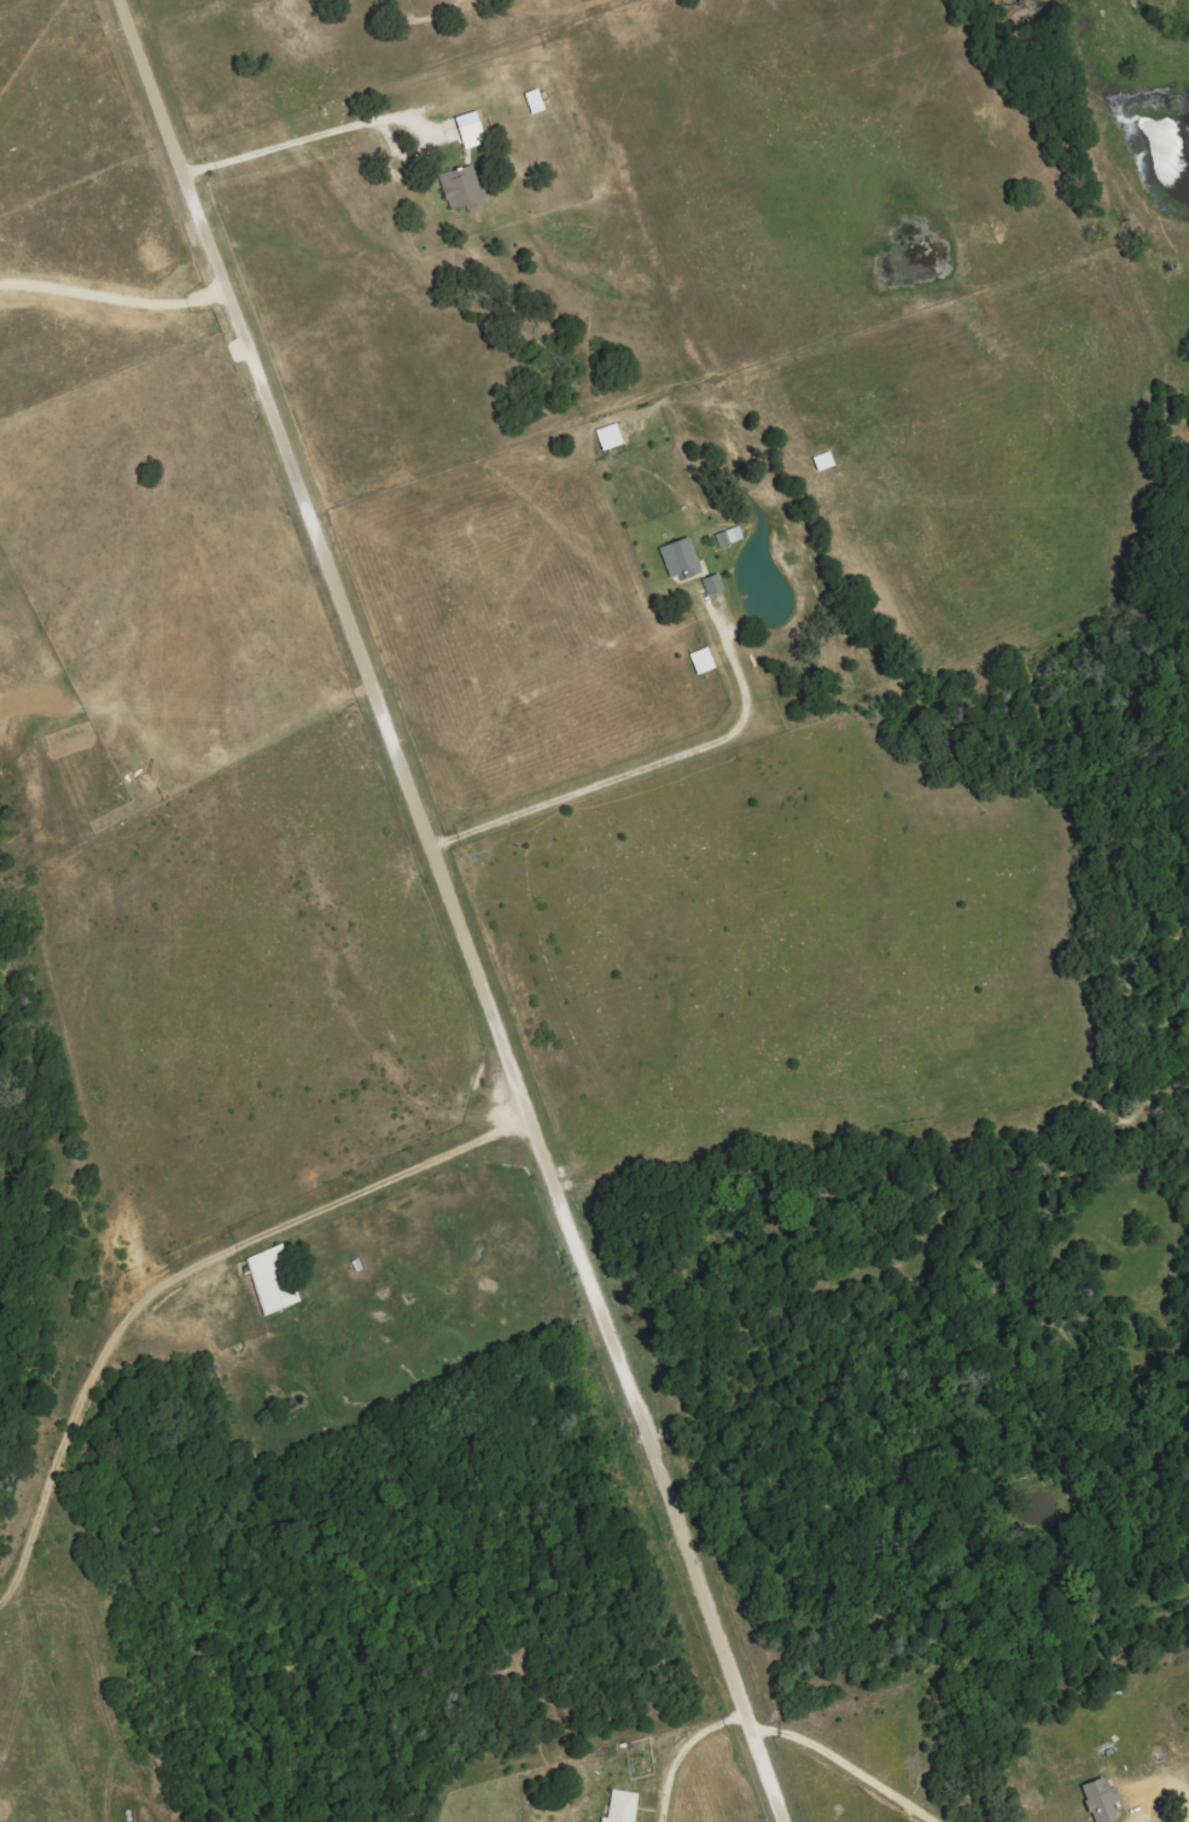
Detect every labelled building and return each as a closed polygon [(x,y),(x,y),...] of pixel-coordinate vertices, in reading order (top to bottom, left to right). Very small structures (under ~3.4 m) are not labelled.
[(548,110),(540,89),(527,94),(535,115),(548,110)] [(458,117),(467,149),(489,143),(479,111),(458,117)] [(488,204),(476,164),(441,174),(452,210),(468,206),(469,210),(488,204)] [(598,431),(606,451),(626,443),(618,423),(598,431)] [(816,457),(820,471),(837,466),(833,451),(816,457)] [(673,580),(703,569),(691,537),(661,548),(673,580)] [(704,580),(711,597),(727,590),(720,573),(704,580)] [(718,668),(710,647),(692,654),(700,675),(718,668)] [(247,1259),(267,1316),(302,1303),(281,1247),(247,1259)] [(1096,1821),(1116,1821),(1120,1821),(1114,1803),(1118,1802),(1109,1778),(1084,1787),(1096,1821)] [(604,1819),(603,1821),(637,1821),(641,1795),(614,1791),(610,1820),(604,1819)]
